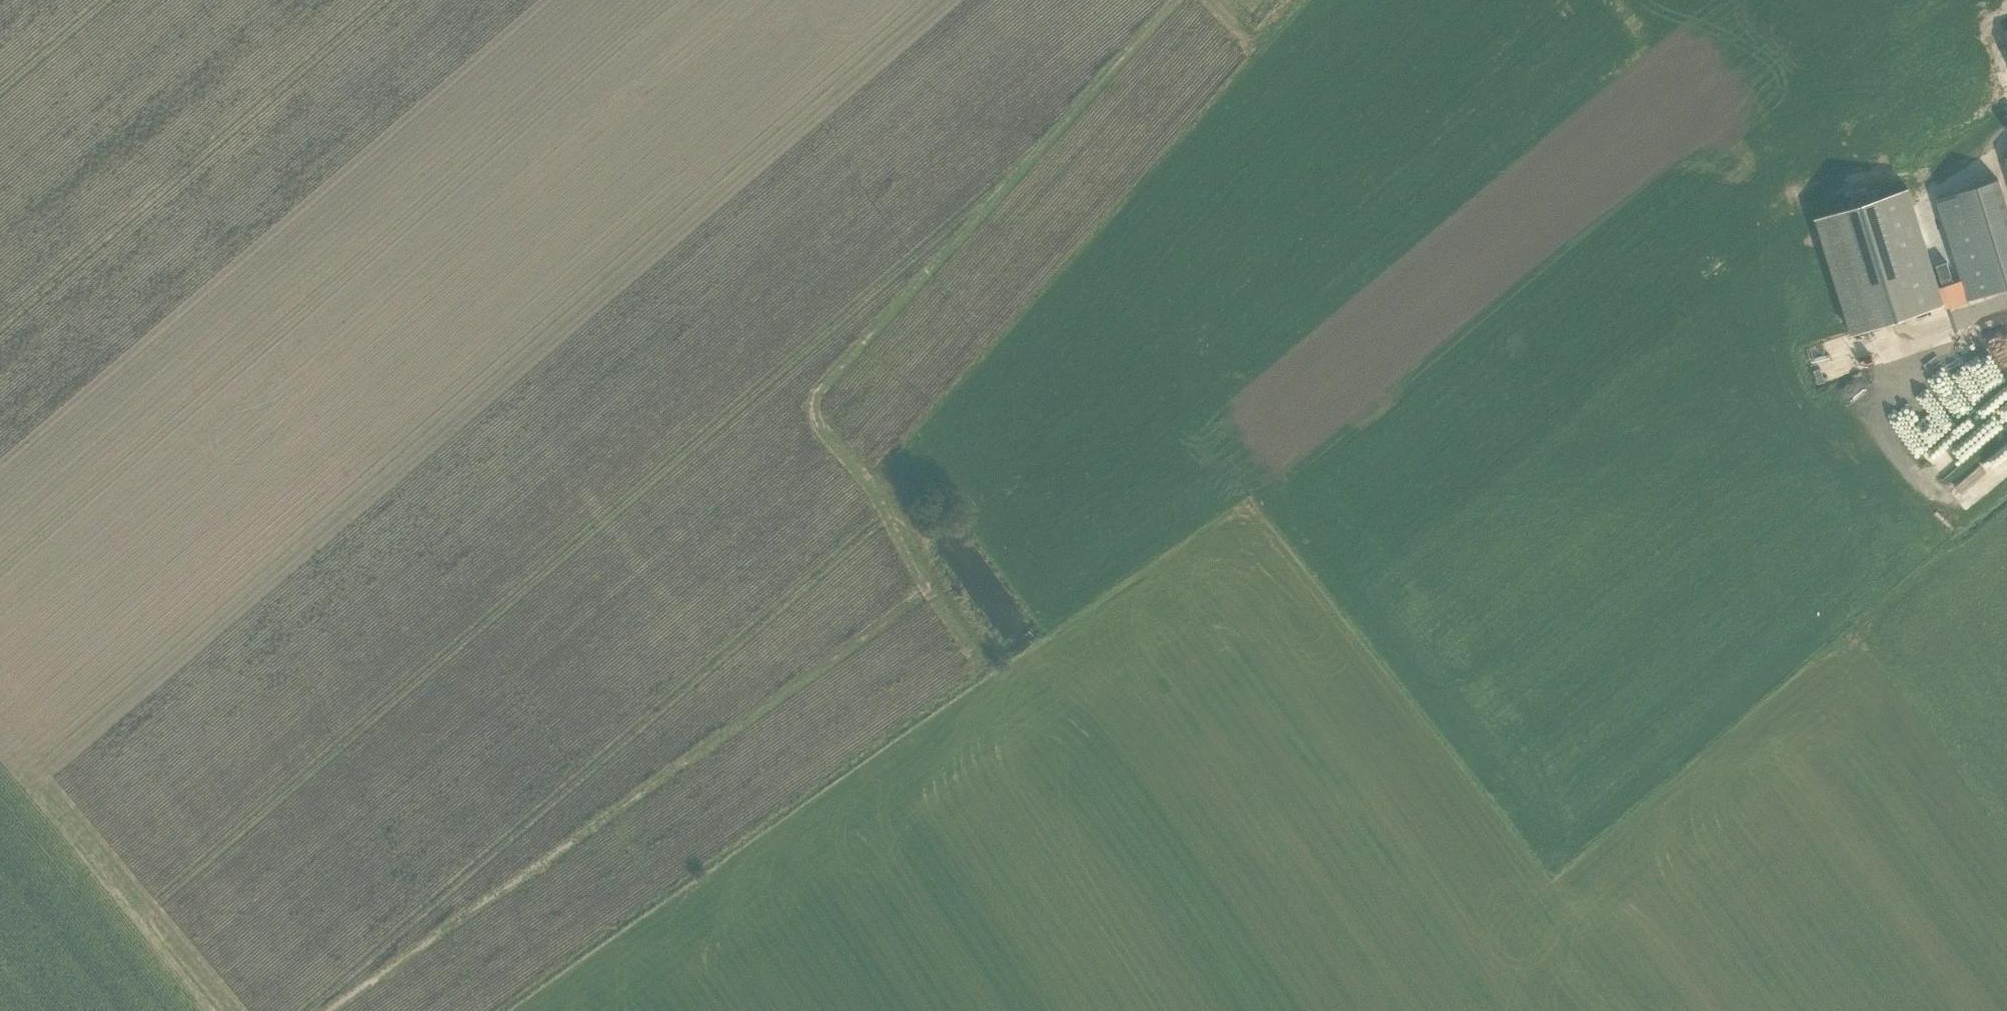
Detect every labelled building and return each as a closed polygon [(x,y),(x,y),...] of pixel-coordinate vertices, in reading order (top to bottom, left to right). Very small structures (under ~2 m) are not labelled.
[(1968,299),(2006,287),(2006,207),(1998,179),(1936,198),(1968,299)] [(1815,216),(1851,332),(1944,303),(1908,187),(1815,216)] [(1954,346),(1938,363),(1943,368),(1904,411),(1928,433),(1983,373),(1954,346)] [(2001,382),(1993,388),(2006,407),(2006,389),(2001,382)] [(1968,434),(1997,422),(1988,401),(1959,414),(1968,434)] [(1902,416),(1891,428),(1910,446),(1921,434),(1902,416)] [(1939,465),(1965,442),(1953,429),(1928,452),(1939,465)] [(2006,466),(2006,430),(1999,437),(2003,442),(1953,485),(1966,501),(2006,466)]
